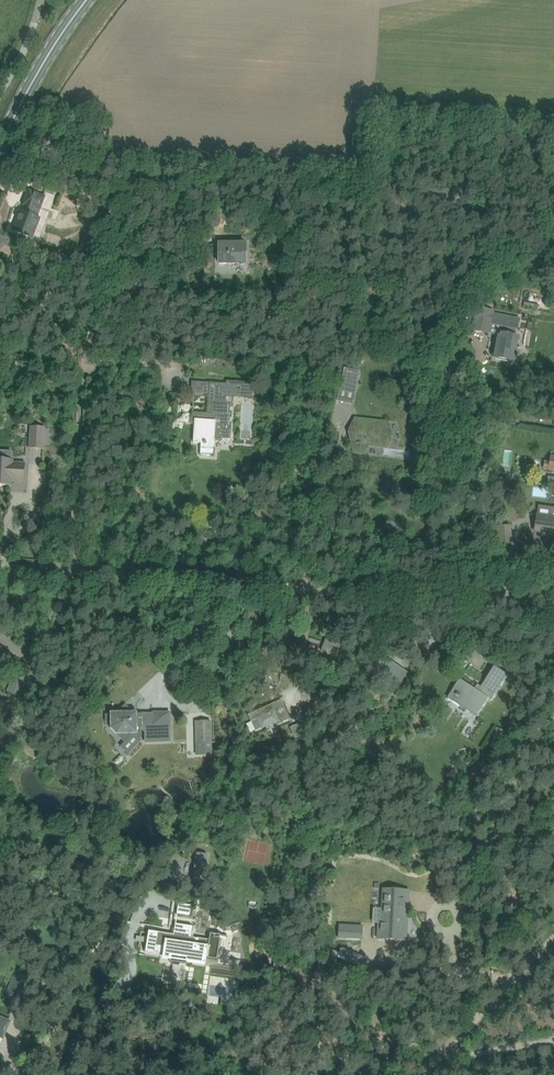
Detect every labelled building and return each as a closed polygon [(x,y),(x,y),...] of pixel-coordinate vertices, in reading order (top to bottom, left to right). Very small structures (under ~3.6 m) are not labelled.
[(21,211),(13,231),(23,235),(32,238),(40,218),(37,216),(43,199),(39,198),(40,195),(29,191),(24,204),(26,205),(23,212),(21,211)] [(246,243),(219,243),(219,264),(246,264),(246,243)] [(488,282),(486,297),(493,298),(495,283),(488,282)] [(500,336),(495,358),(517,362),(517,359),(518,359),(519,356),(518,355),(519,352),(515,352),(518,337),(515,337),(516,329),(517,329),(519,320),(493,314),(493,311),(477,308),(473,330),(500,336)] [(344,367),(339,390),(355,394),(361,371),(344,367)] [(192,382),(191,395),(202,396),(209,396),(208,413),(208,414),(193,413),(192,420),(195,420),(194,443),(202,443),(201,454),(205,455),(214,455),(215,438),(219,439),(231,439),(232,428),(229,428),(230,404),(227,404),(227,394),(250,395),(251,386),(227,384),(203,383),(203,382),(192,382)] [(355,419),(350,436),(355,453),(363,454),(366,447),(377,448),(388,449),(394,437),(389,422),(368,420),(355,419)] [(49,438),(44,437),(45,427),(31,427),(29,448),(43,449),(44,444),(48,445),(49,438)] [(416,448),(414,461),(428,462),(430,450),(416,448)] [(552,457),(551,462),(545,462),(544,469),(553,471),(553,457),(552,457)] [(1,460),(1,462),(0,462),(0,486),(11,487),(12,481),(24,482),(25,464),(13,463),(13,460),(1,460)] [(537,520),(535,531),(548,533),(553,534),(553,508),(551,507),(550,517),(537,515),(537,520)] [(511,527),(498,528),(500,546),(513,545),(511,527)] [(318,663),(327,666),(329,658),(336,660),(339,652),(323,647),(318,663)] [(388,661),(377,679),(396,690),(407,672),(388,661)] [(492,701),(502,684),(508,675),(494,666),(478,691),(460,679),(452,691),(452,692),(448,698),(463,708),(465,705),(478,713),(488,698),(492,701)] [(15,673),(7,690),(17,694),(25,678),(15,673)] [(289,718),(288,717),(283,707),(275,711),(272,705),(249,715),(256,730),(276,721),(277,724),(289,718)] [(115,714),(113,715),(113,726),(113,728),(114,731),(117,734),(134,734),(140,727),(142,727),(146,732),(146,740),(171,740),(170,731),(167,731),(167,724),(154,724),(154,714),(136,714),(136,710),(129,710),(125,706),(115,714)] [(212,721),(195,721),(195,743),(212,743),(212,721)] [(301,723),(291,728),(291,729),(295,738),(306,733),(301,723)] [(501,741),(505,732),(497,729),(493,738),(494,738),(491,747),(497,749),(501,741)] [(197,853),(193,874),(204,876),(207,854),(197,853)] [(378,938),(396,939),(407,940),(408,911),(404,911),(405,891),(409,891),(410,891),(383,889),(382,916),(381,916),(381,919),(382,919),(381,923),(379,923),(378,938)] [(191,906),(178,904),(177,914),(190,916),(191,906)] [(174,935),(149,931),(146,952),(147,952),(148,950),(171,953),(170,962),(187,964),(189,956),(218,960),(221,938),(227,939),(227,936),(210,933),(209,940),(191,938),(193,927),(175,924),(174,935)] [(348,925),(347,940),(362,941),(363,926),(348,925)] [(17,973),(15,977),(5,997),(18,1003),(29,979),(17,973)] [(3,1037),(10,1022),(0,1018),(0,1036),(3,1037)]
